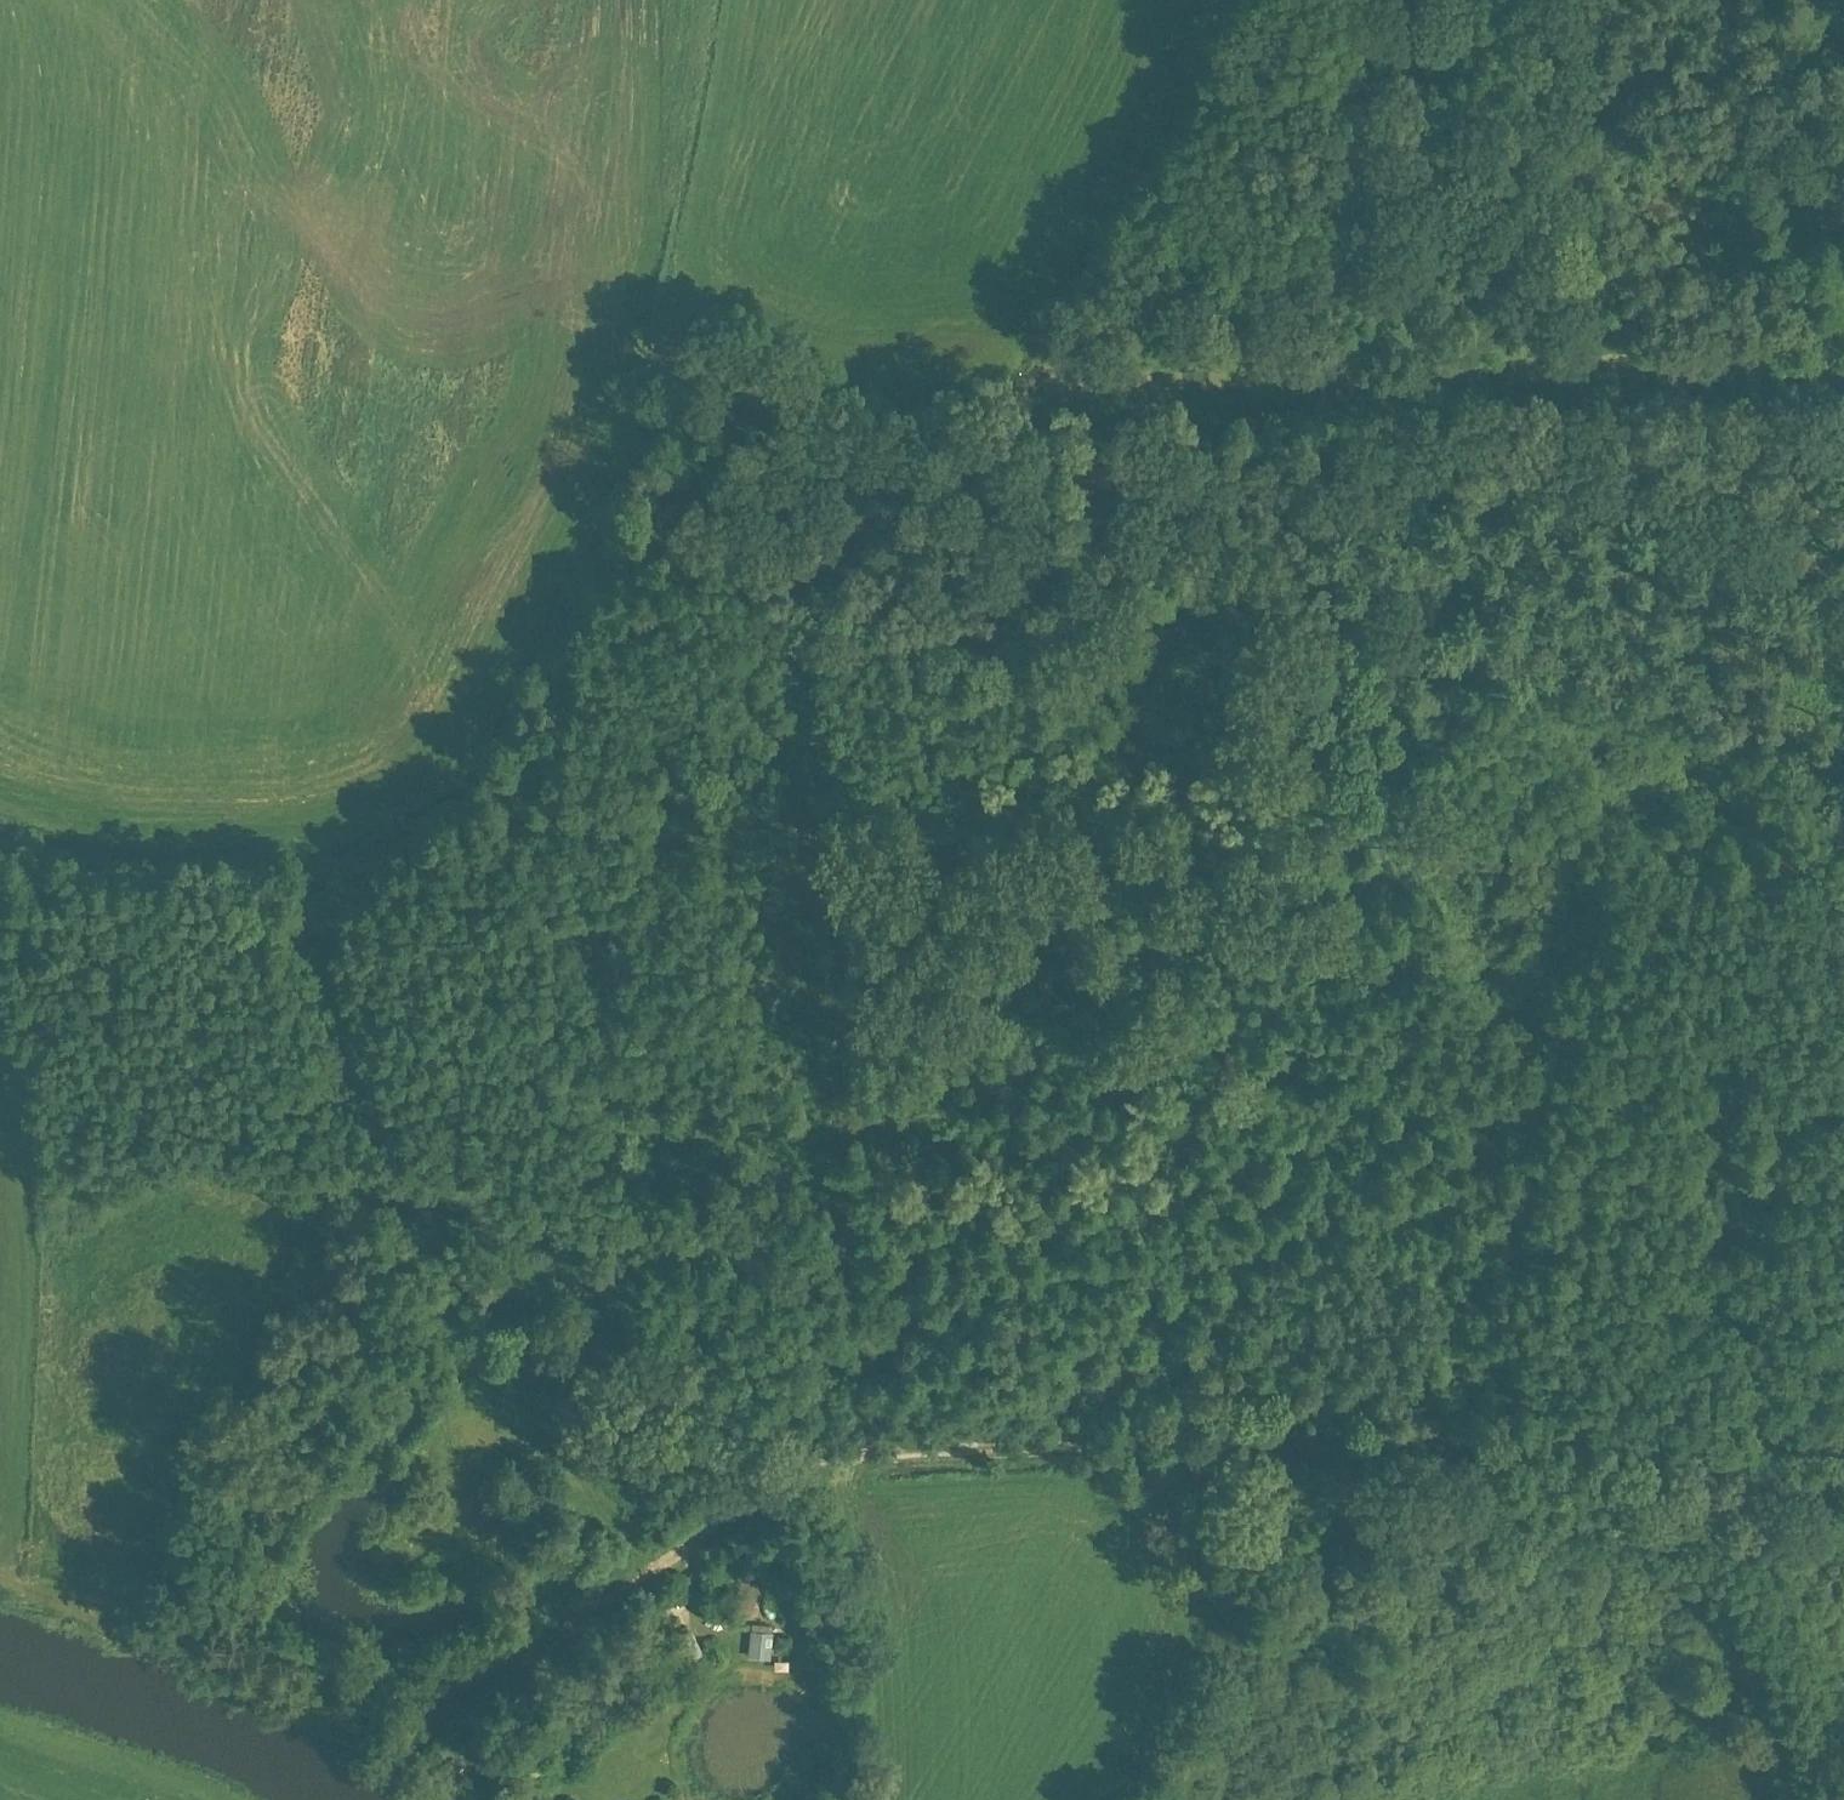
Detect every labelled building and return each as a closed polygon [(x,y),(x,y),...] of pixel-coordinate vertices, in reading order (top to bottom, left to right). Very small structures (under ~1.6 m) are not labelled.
[(769,1655),(769,1629),(746,1629),(746,1655),(769,1655)]
